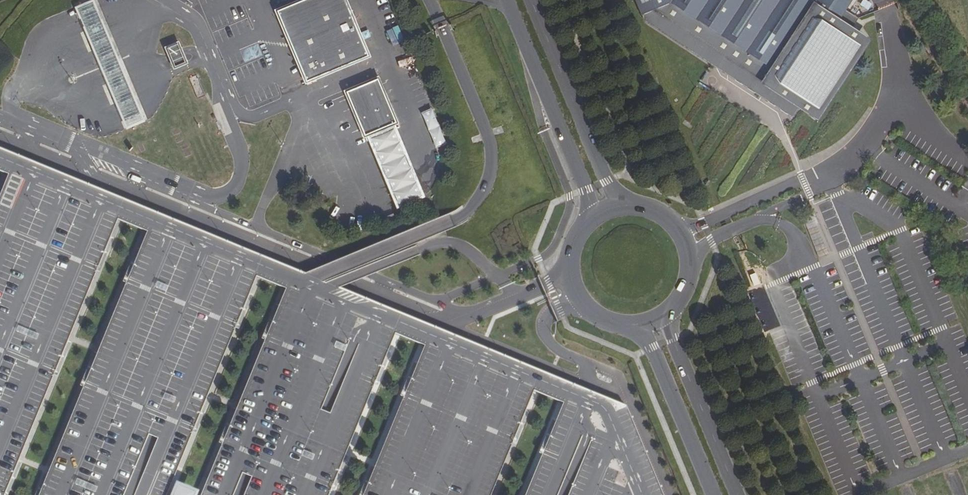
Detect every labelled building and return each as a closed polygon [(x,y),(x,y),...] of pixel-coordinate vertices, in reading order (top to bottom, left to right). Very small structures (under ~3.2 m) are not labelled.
[(122,132),(145,122),(132,89),(106,27),(95,0),(87,0),(70,8),(82,37),(108,98),(122,132)] [(369,58),(344,0),(312,0),(278,14),(308,84),(369,58)] [(642,15),(648,11),(656,24),(669,33),(671,30),(713,58),(759,87),(757,90),(770,98),(775,89),(813,115),(863,38),(849,30),(859,18),(845,9),(852,0),(635,0),(642,15)] [(162,46),(172,71),(188,64),(178,40),(162,46)] [(401,70),(414,64),(411,58),(398,64),(401,70)] [(350,93),(366,133),(395,121),(379,81),(350,93)] [(431,108),(421,112),(435,148),(446,144),(431,108)] [(376,157),(400,213),(429,201),(406,145),(376,157)] [(626,408),(104,193),(0,150),(0,174),(8,177),(5,185),(0,197),(0,494),(5,494),(54,374),(69,338),(97,270),(110,236),(116,222),(145,234),(140,248),(126,281),(98,350),(84,385),(39,494),(186,494),(171,489),(195,431),(209,395),(237,327),(248,300),(257,278),(286,290),(277,312),(266,339),(238,406),(224,441),(202,494),(329,494),(332,487),(347,451),(374,383),(387,353),(394,335),(424,347),(416,367),(404,398),(377,464),(364,494),(493,494),(535,393),(563,405),(526,494),(662,494),(626,408)]
